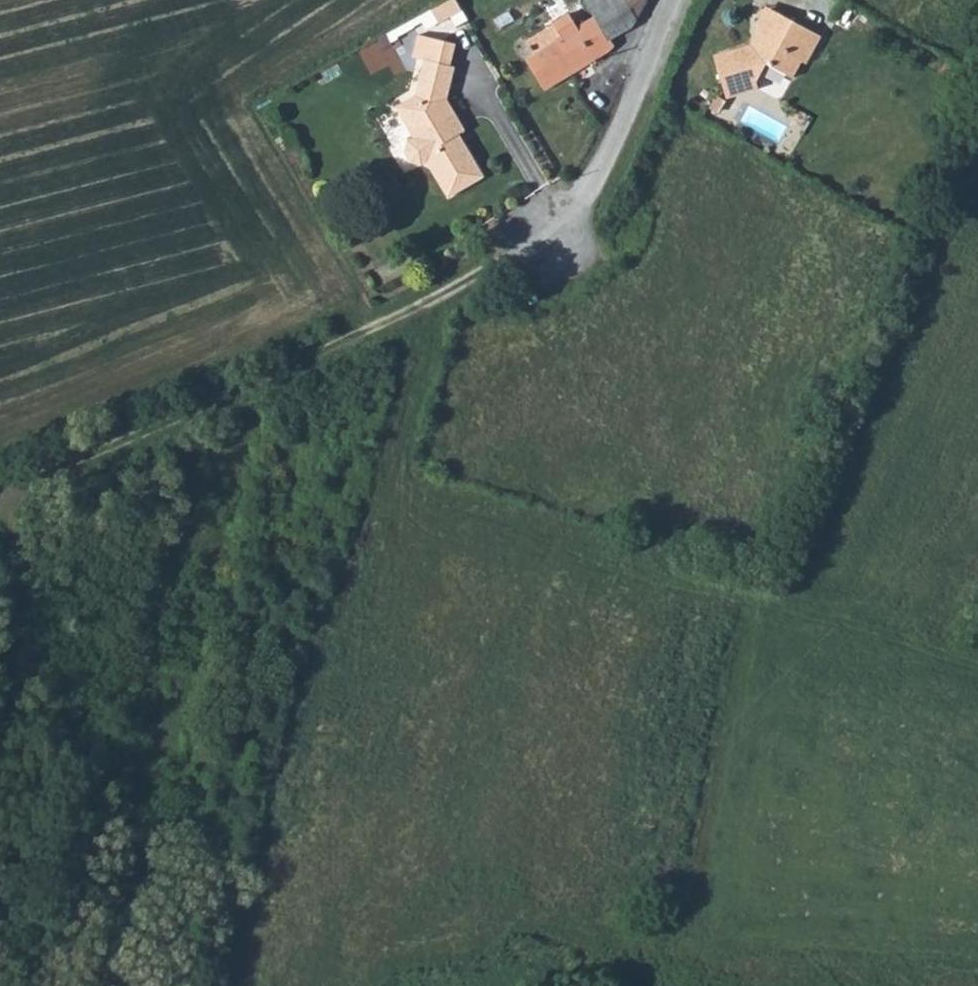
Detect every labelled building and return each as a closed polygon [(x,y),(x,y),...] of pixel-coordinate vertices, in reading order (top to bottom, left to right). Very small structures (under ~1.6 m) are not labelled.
[(431,10),(438,23),(462,11),(456,0),(450,0),(431,10)] [(595,17),(609,39),(631,26),(637,19),(647,0),(584,0),(595,17)] [(762,23),(751,45),(714,56),(727,98),(758,89),(756,81),(766,64),(792,78),(801,61),(806,64),(821,36),(770,9),(770,10),(762,23)] [(595,17),(577,28),(569,13),(552,23),(554,25),(525,42),(533,54),(526,59),(544,90),(607,52),(615,45),(609,39),(595,17)] [(424,60),(450,66),(455,44),(419,35),(413,57),(424,60)] [(451,121),(457,118),(447,99),(454,67),(450,66),(424,60),(416,96),(396,107),(414,138),(407,141),(405,152),(410,162),(421,165),(427,161),(448,197),(484,176),(459,134),(451,121)] [(451,121),(459,134),(465,130),(457,118),(451,121)]
